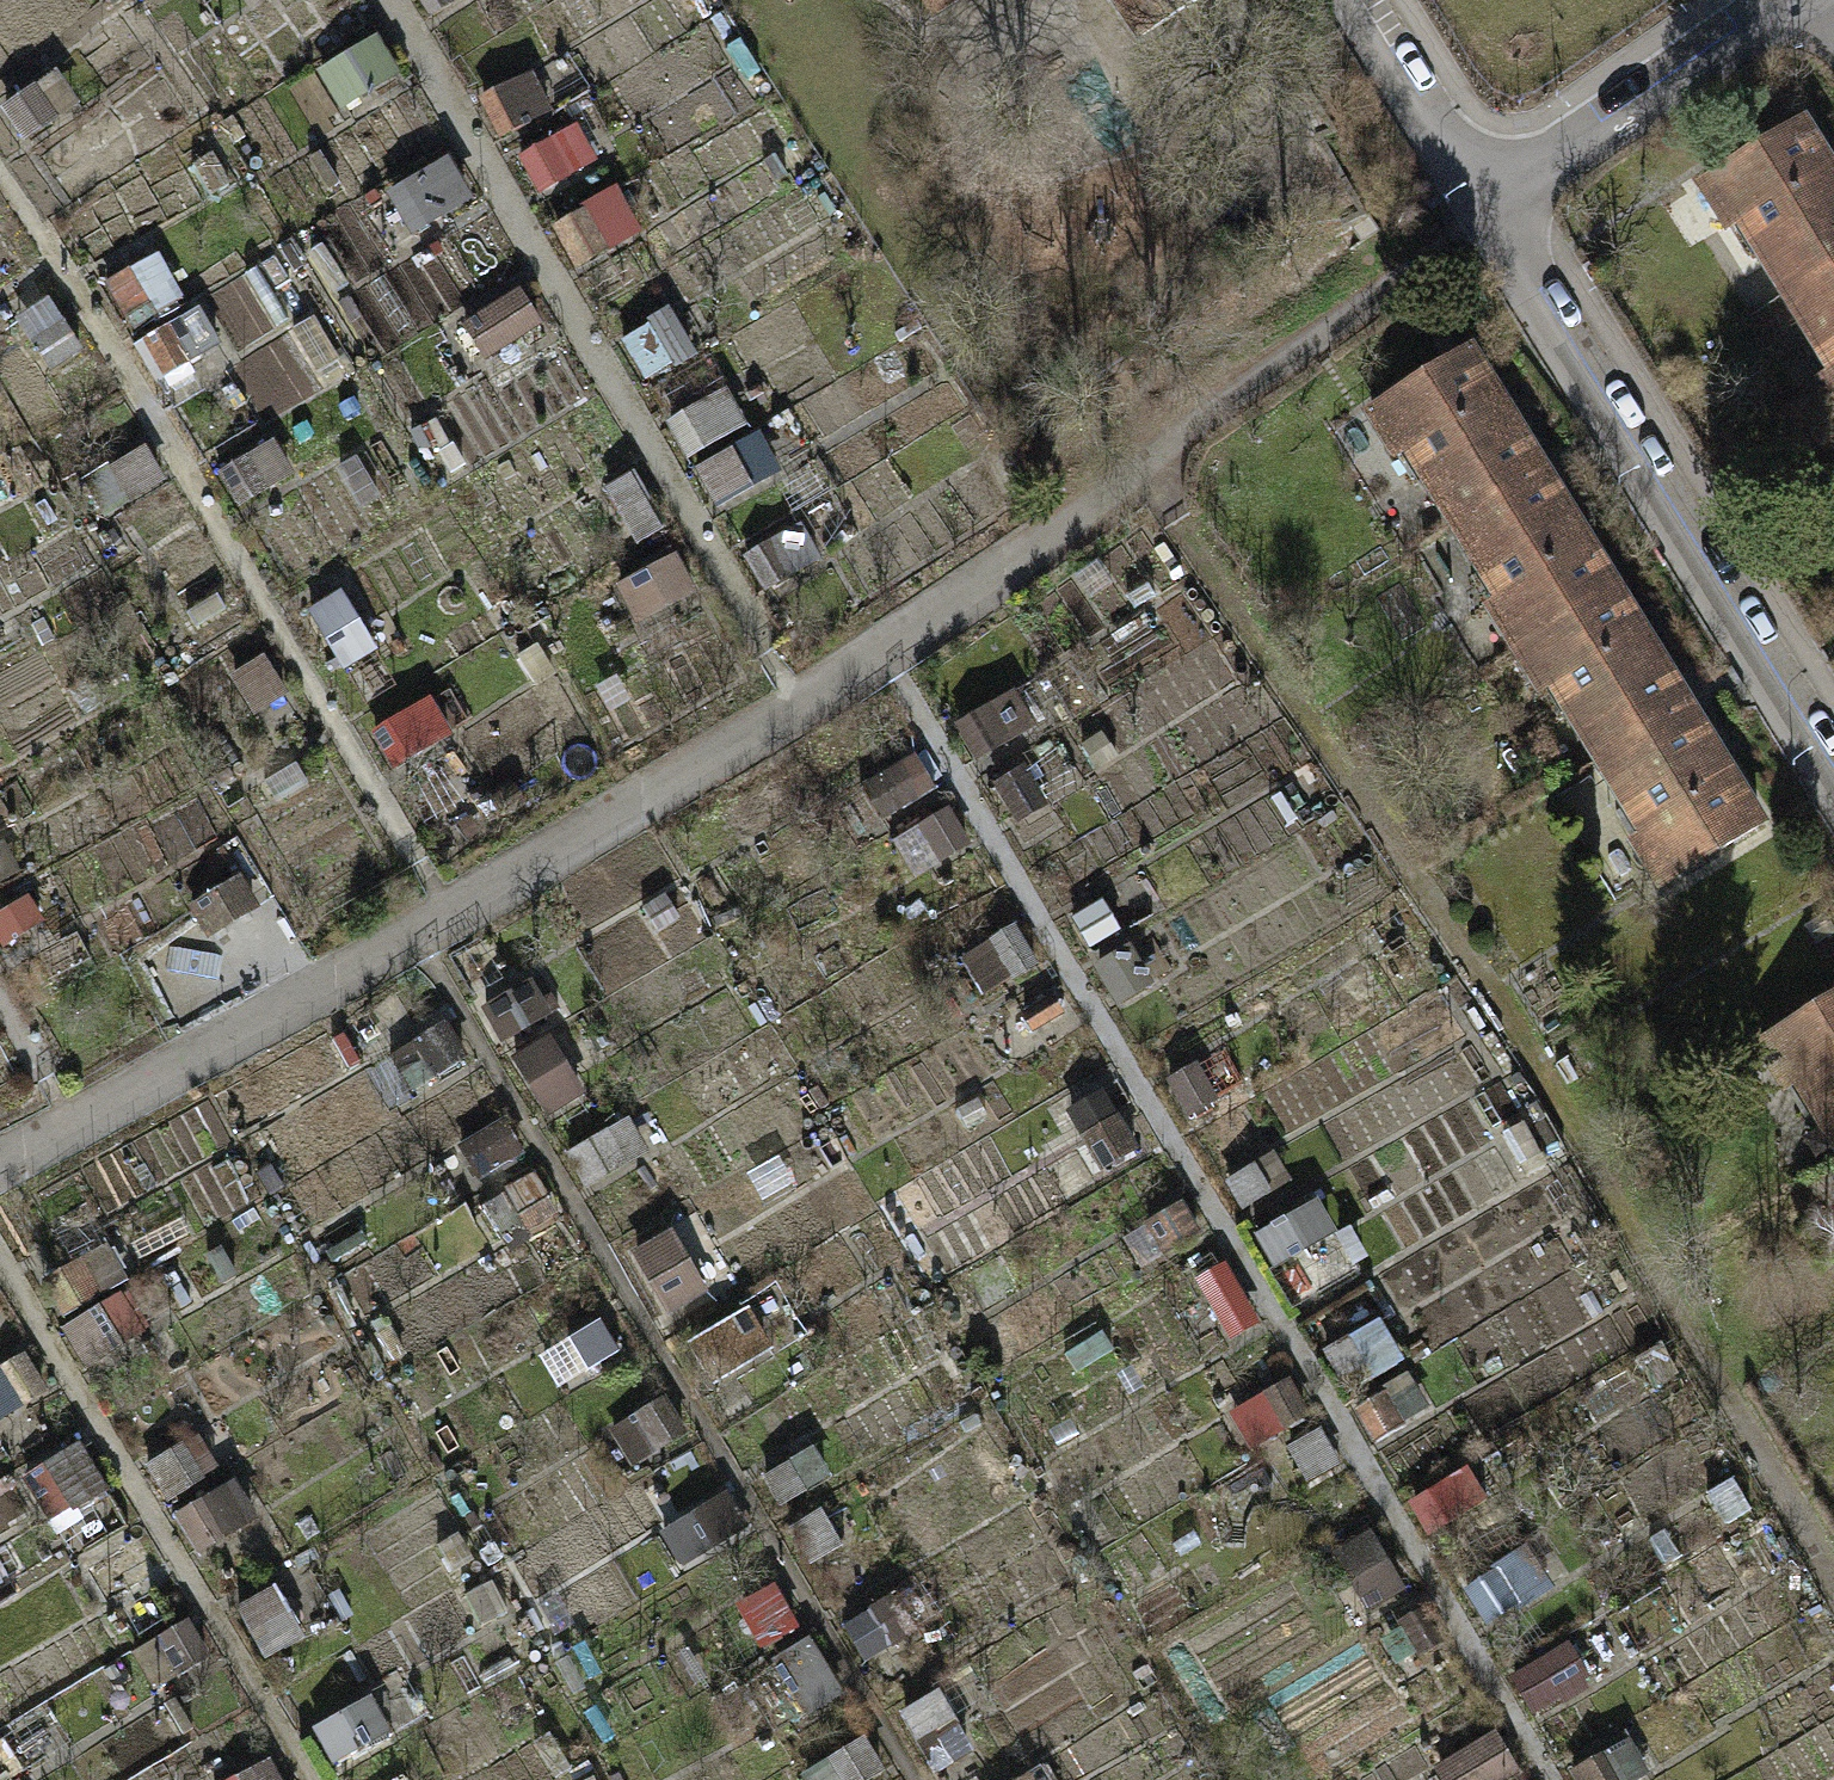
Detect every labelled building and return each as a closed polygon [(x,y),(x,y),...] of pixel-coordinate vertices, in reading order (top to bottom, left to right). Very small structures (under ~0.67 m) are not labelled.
[(437,24),(470,0),(419,0),(437,24)] [(930,8),(944,0),(925,0),(930,8)] [(378,45),(326,76),(348,114),(400,83),(378,45)] [(534,76),(479,101),(497,141),(552,116),(534,76)] [(51,78),(4,115),(31,150),(78,112),(51,78)] [(1695,179),(1767,298),(1833,258),(1833,191),(1792,121),(1695,179)] [(576,127),(524,158),(547,196),(598,165),(576,127)] [(445,168),(393,199),(415,236),(467,206),(445,168)] [(615,195),(552,232),(576,271),(638,234),(615,195)] [(160,255),(101,290),(123,325),(181,290),(160,255)] [(1767,298),(1833,410),(1833,258),(1767,298)] [(520,292),(458,329),(482,368),(544,331),(520,292)] [(197,306),(138,341),(160,377),(218,342),(197,306)] [(645,323),(619,341),(645,380),(671,363),(645,323)] [(1458,350),(1363,407),(1436,526),(1530,469),(1458,350)] [(723,387),(664,424),(688,461),(746,425),(723,387)] [(752,433),(693,469),(717,507),(775,470),(752,433)] [(272,438),(214,473),(235,508),(293,474),(272,438)] [(1530,469),(1436,526),(1508,646),(1602,588),(1530,469)] [(632,477),(605,493),(639,550),(666,533),(632,477)] [(802,523),(743,558),(765,594),(823,559),(802,523)] [(676,557),(617,593),(641,631),(700,595),(676,557)] [(339,587),(306,607),(345,671),(378,652),(339,587)] [(1602,588),(1508,646),(1580,765),(1675,707),(1602,588)] [(265,654),(228,677),(251,714),(288,691),(265,654)] [(428,691),(369,727),(393,765),(452,728),(428,691)] [(1014,691),(955,726),(976,762),(1035,727),(1014,691)] [(1675,707),(1580,765),(1652,884),(1747,827),(1675,707)] [(917,751),(858,786),(880,821),(938,787),(917,751)] [(241,873),(183,907),(204,943),(263,908),(241,873)] [(1017,924),(959,959),(980,995),(1038,960),(1017,924)] [(1752,1042),(1825,1161),(1833,1156),(1833,993),(1752,1042)] [(556,1036),(521,1051),(548,1115),(583,1100),(556,1036)] [(626,1119),(567,1154),(589,1189),(647,1154),(626,1119)] [(1281,1139),(1223,1174),(1244,1210),(1303,1175),(1281,1139)] [(1825,1161),(1833,1176),(1833,1156),(1825,1161)] [(1314,1199),(1255,1234),(1276,1269),(1335,1235),(1314,1199)] [(675,1320),(715,1298),(679,1234),(639,1256),(675,1320)] [(749,1315),(691,1350),(712,1386),(770,1351),(749,1315)] [(601,1316),(543,1351),(564,1386),(623,1351),(601,1316)] [(1380,1323),(1322,1357),(1343,1393),(1401,1358),(1380,1323)] [(1411,1373),(1353,1408),(1374,1444),(1432,1409),(1411,1373)] [(1289,1380),(1230,1415),(1251,1450),(1310,1415),(1289,1380)] [(664,1393),(606,1428),(627,1464),(686,1429),(664,1393)] [(1465,1468),(1407,1503),(1428,1539),(1487,1504),(1465,1468)] [(231,1480),(172,1515),(193,1550),(252,1516),(231,1480)] [(720,1496),(661,1531),(682,1566),(741,1532),(720,1496)] [(1527,1551),(1468,1586),(1490,1621),(1548,1587),(1527,1551)] [(896,1594),(837,1629),(859,1664),(917,1629),(896,1594)] [(249,1609),(272,1657),(302,1642),(279,1595),(249,1609)] [(1567,1647),(1509,1682),(1530,1717),(1588,1682),(1567,1647)] [(369,1698),(311,1733),(332,1768),(391,1733),(369,1698)] [(1437,1769),(1444,1779),(1501,1779),(1517,1770),(1496,1735),(1437,1769)] [(1569,1770),(1575,1779),(1634,1779),(1649,1771),(1628,1736),(1569,1770)] [(805,1771),(810,1779),(872,1779),(885,1772),(863,1737),(805,1771)]
